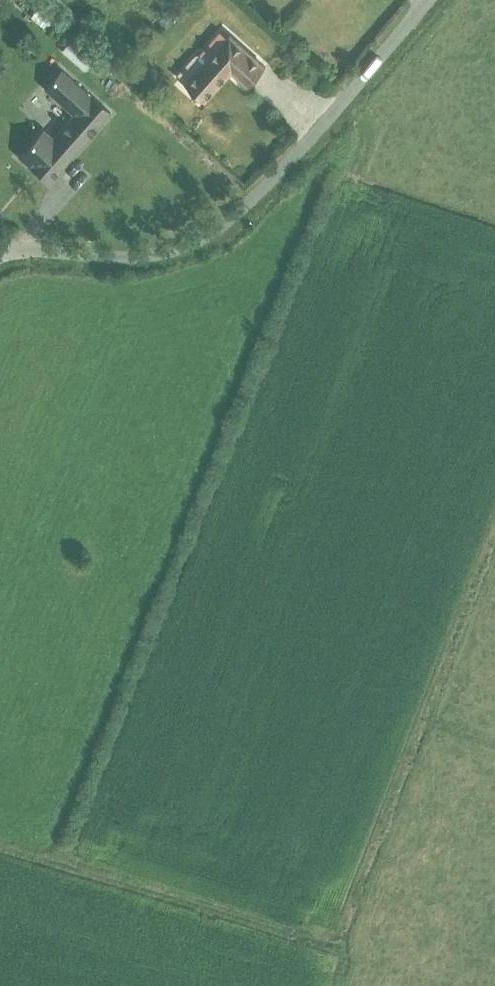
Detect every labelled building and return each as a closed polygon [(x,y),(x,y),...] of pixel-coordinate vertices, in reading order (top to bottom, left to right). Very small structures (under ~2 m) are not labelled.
[(264,74),(230,39),(184,85),(205,106),(239,72),(253,86),(264,74)] [(18,160),(47,184),(105,114),(62,77),(46,97),(72,119),(50,145),(38,135),(18,160)]
